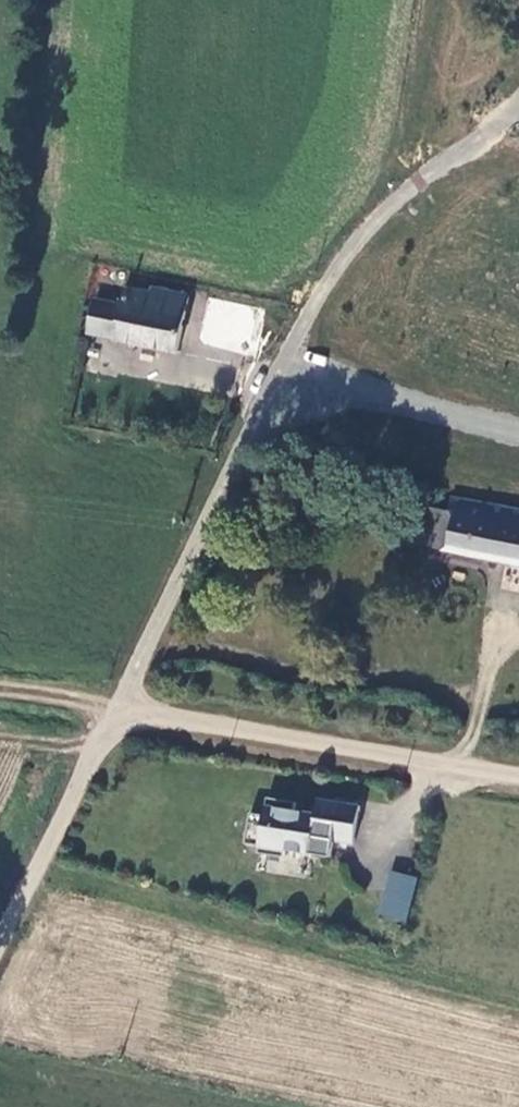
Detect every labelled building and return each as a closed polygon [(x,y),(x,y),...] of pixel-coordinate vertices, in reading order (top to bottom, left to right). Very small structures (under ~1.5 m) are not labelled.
[(181,355),(193,302),(158,293),(155,301),(130,293),(127,310),(98,304),(92,334),(118,339),(119,344),(181,355)] [(518,567),(518,510),(454,497),(450,516),(429,511),(421,547),(518,567)] [(296,804),(267,799),(264,817),(250,814),(245,845),(259,848),(258,855),(284,859),(285,851),(332,859),(334,841),(354,845),(360,807),(318,801),(316,815),(294,812),(296,804)] [(418,880),(392,873),(381,915),(407,922),(418,880)]
